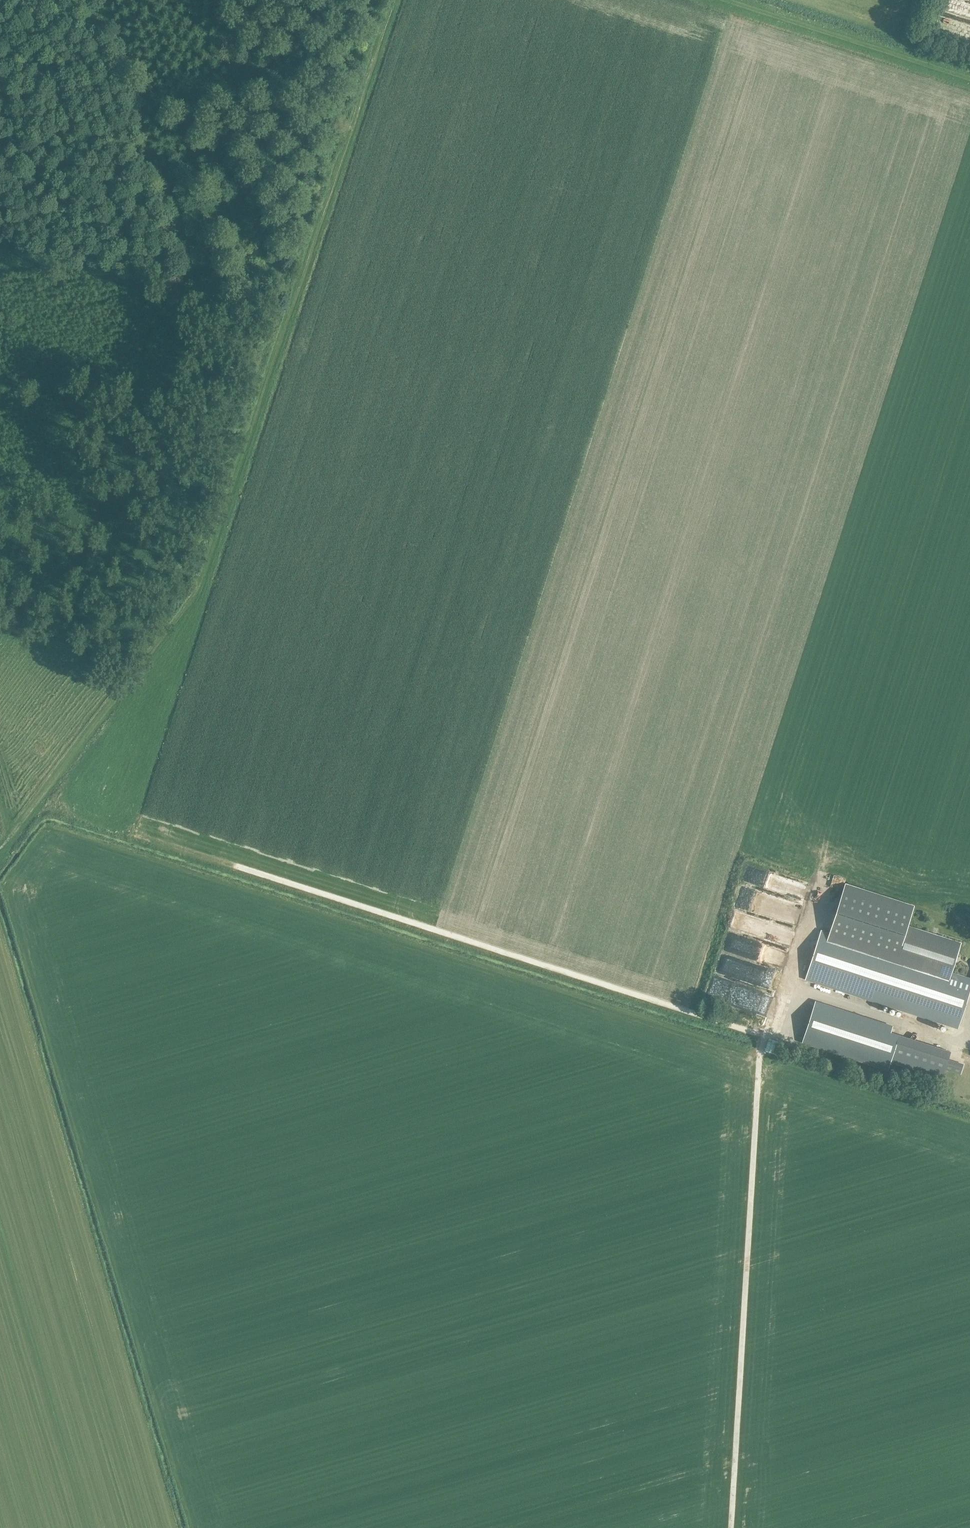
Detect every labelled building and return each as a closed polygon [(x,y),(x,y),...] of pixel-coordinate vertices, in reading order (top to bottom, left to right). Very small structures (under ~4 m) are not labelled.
[(830,886),(841,885),(840,875),(830,876),(830,886)] [(805,980),(957,1029),(969,989),(969,978),(951,972),(960,943),(960,942),(960,943),(907,926),(913,907),(845,886),(830,933),(821,930),(805,980)] [(736,950),(738,940),(727,937),(725,948),(736,950)] [(710,995),(729,1000),(733,988),(714,983),(710,995)] [(888,1069),(890,1062),(899,1035),(891,1033),(893,1026),(816,1002),(803,1042),(888,1069)] [(796,1023),(801,1011),(791,1007),(786,1019),(796,1023)]
